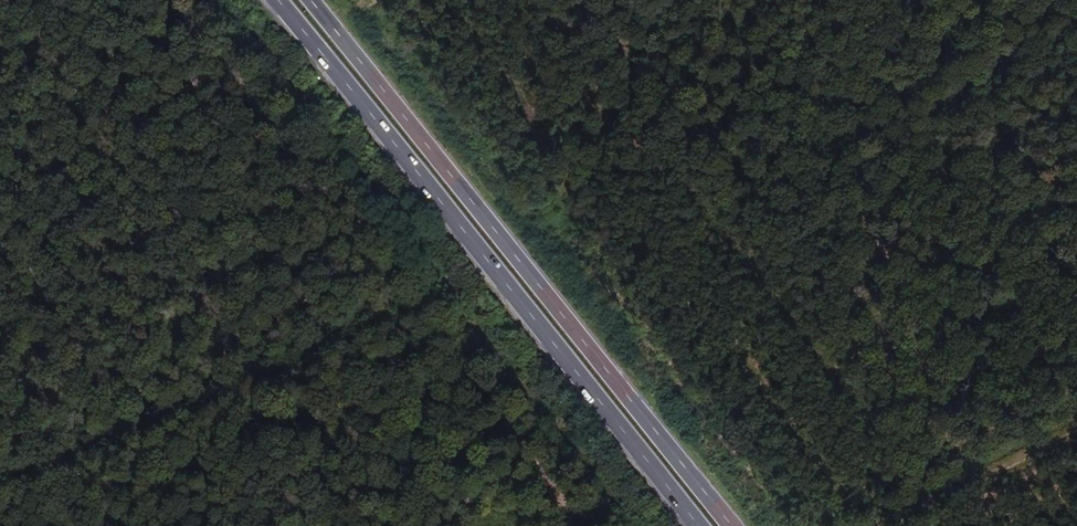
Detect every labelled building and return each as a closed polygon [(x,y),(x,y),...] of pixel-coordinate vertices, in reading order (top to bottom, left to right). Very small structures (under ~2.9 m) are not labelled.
[(530,311),(544,330),(549,326),(535,307),(530,311)]
